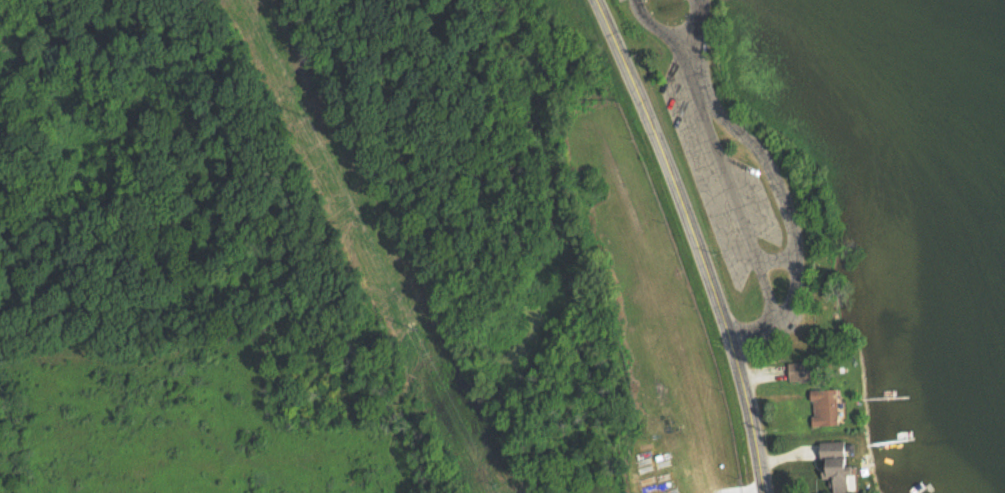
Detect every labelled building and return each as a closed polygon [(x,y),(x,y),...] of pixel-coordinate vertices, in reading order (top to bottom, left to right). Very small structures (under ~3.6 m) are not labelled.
[(791,381),(820,380),(820,361),(790,362),(791,381)] [(813,390),(814,426),(839,425),(838,389),(813,390)] [(859,492),(858,469),(851,469),(851,441),(822,442),(823,461),(823,479),(834,479),(835,492),(847,492),(859,492)]
